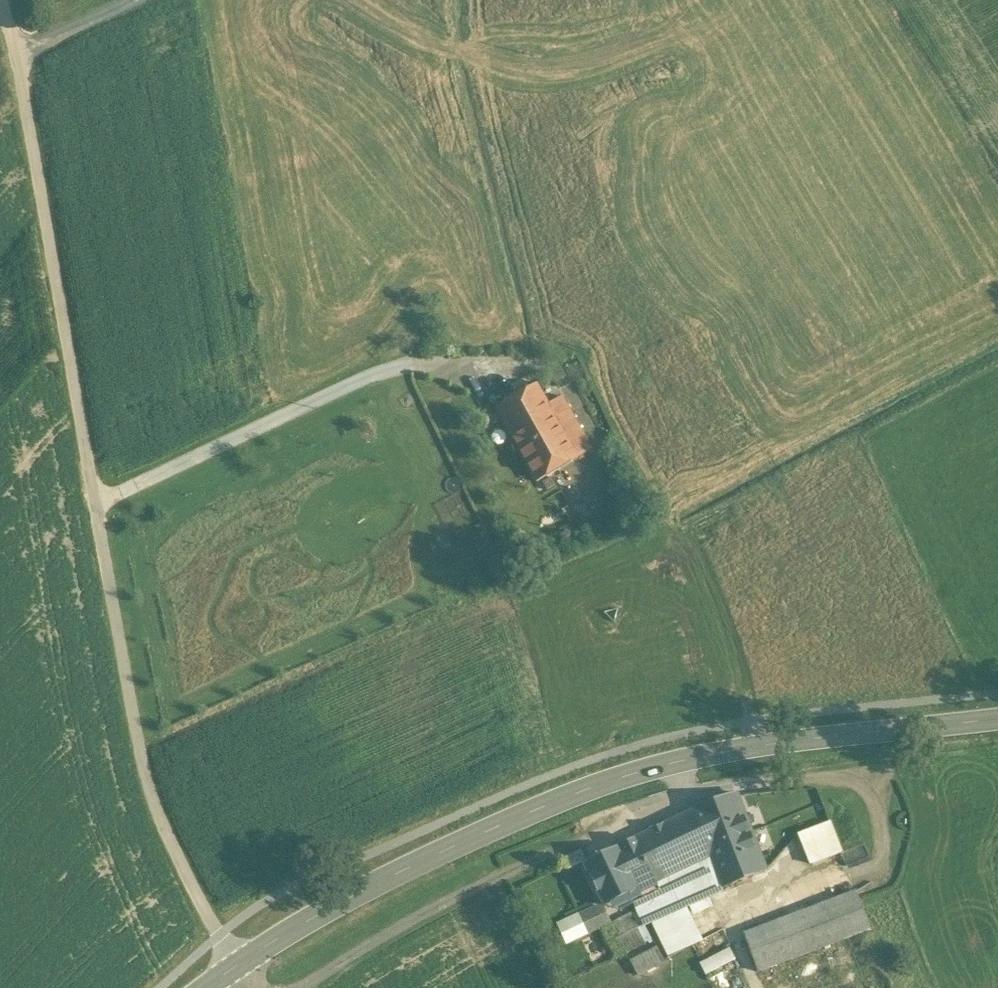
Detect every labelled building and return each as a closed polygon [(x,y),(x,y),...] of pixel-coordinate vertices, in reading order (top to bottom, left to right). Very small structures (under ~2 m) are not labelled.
[(536,384),(495,408),(505,425),(533,408),(536,413),(549,405),(549,404),(536,384)] [(594,448),(563,396),(549,404),(549,405),(580,457),(594,448)] [(549,405),(536,413),(533,408),(505,425),(539,481),(558,469),(580,457),(549,405)] [(580,457),(558,469),(567,484),(602,463),(594,448),(580,457)] [(558,469),(539,481),(547,496),(567,484),(558,469)] [(729,797),(693,810),(693,811),(713,866),(721,887),(764,871),(735,795),(729,797)] [(635,884),(637,890),(636,890),(642,901),(647,912),(670,901),(664,889),(697,873),(713,866),(693,811),(635,839),(652,875),(635,884)] [(829,822),(799,834),(811,865),(841,853),(829,822)] [(591,861),(585,864),(605,905),(636,890),(637,890),(635,884),(652,875),(635,839),(591,861)] [(573,869),(585,864),(591,861),(585,849),(567,857),(573,869)] [(697,873),(706,892),(721,887),(713,866),(697,873)] [(633,905),(636,910),(646,930),(709,899),(706,892),(697,873),(664,889),(670,901),(647,912),(642,901),(633,905)] [(856,892),(743,935),(758,972),(870,929),(856,892)] [(590,936),(600,930),(612,923),(601,904),(579,916),(590,936)] [(612,923),(600,930),(615,959),(651,939),(646,930),(636,910),(612,923)] [(574,945),(590,936),(579,916),(563,925),(574,945)] [(697,945),(703,960),(731,949),(725,934),(697,945)] [(657,946),(631,960),(639,975),(665,962),(657,946)]
